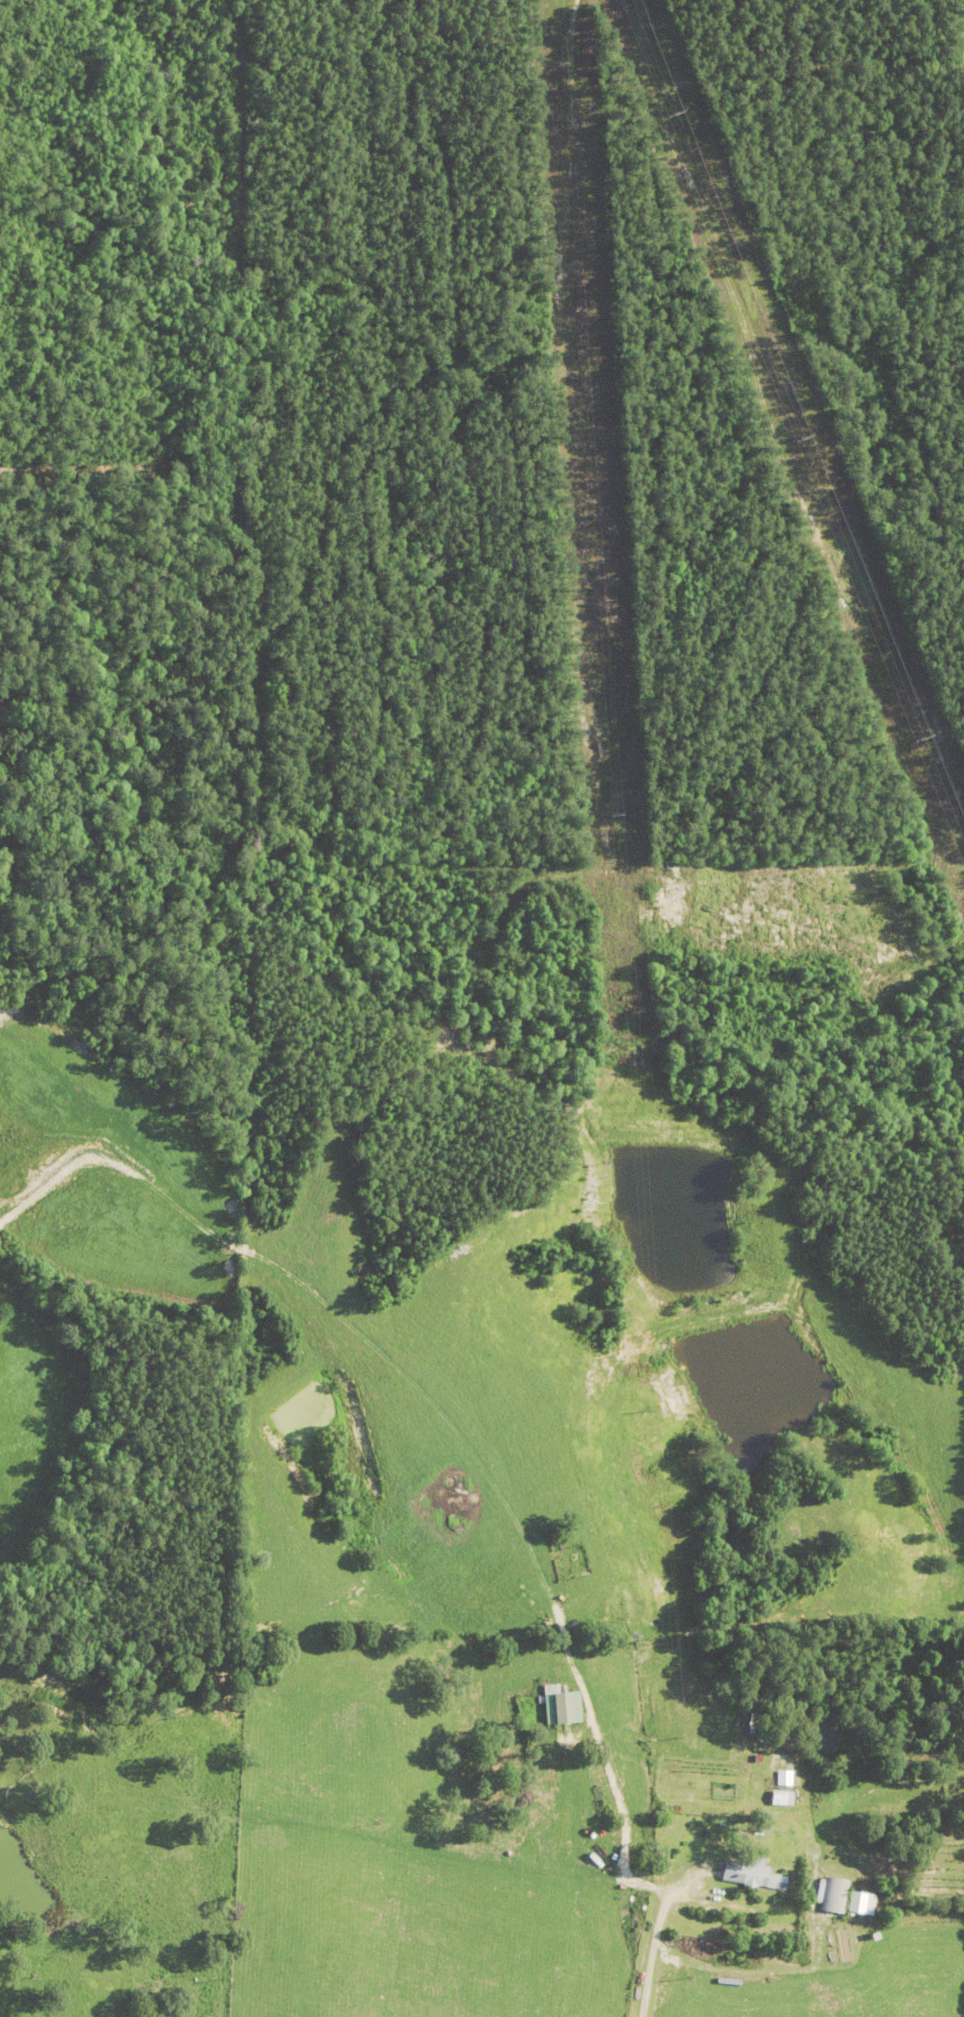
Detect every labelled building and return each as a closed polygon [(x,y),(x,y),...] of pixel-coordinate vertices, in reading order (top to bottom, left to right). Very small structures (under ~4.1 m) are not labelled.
[(791,1806),(792,1791),(769,1790),(768,1805),(791,1806)] [(783,1889),(785,1876),(768,1875),(768,1868),(762,1867),(763,1858),(748,1856),(747,1864),(721,1861),(718,1883),(783,1889)] [(847,1881),(824,1877),(819,1910),(842,1914),(847,1881)] [(844,1912),(870,1916),(873,1896),(847,1891),(844,1912)]
